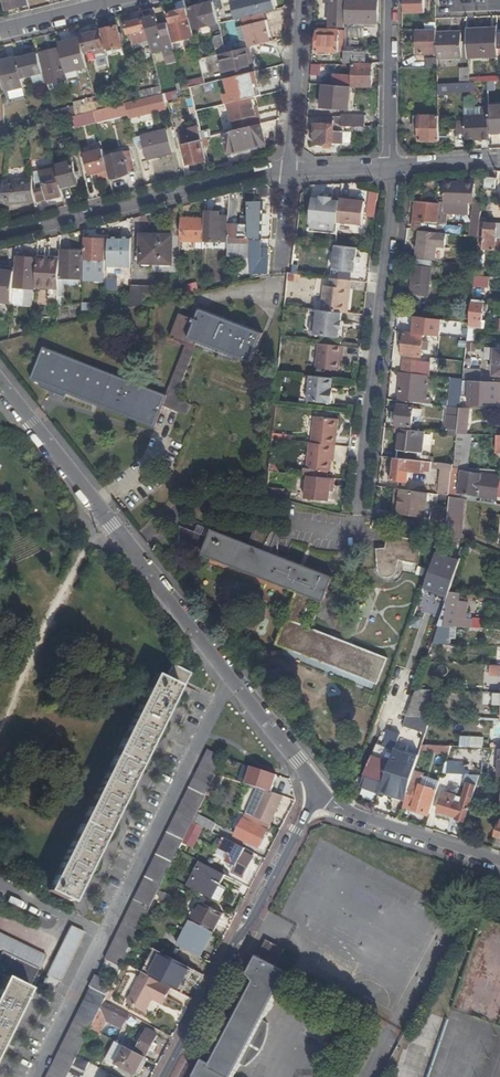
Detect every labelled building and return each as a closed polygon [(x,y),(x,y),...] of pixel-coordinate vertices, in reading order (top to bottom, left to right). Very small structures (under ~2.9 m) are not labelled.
[(4,11),(12,9),(12,11),(17,10),(16,8),(28,5),(27,0),(2,0),(4,11)] [(276,10),(274,0),(233,0),(231,1),(235,19),(276,10)] [(332,7),(331,28),(345,28),(346,23),(347,0),(325,0),(332,7)] [(379,0),(347,0),(346,23),(378,22),(379,0)] [(405,14),(424,13),(424,0),(404,0),(405,14)] [(219,23),(214,2),(189,8),(195,29),(219,24),(219,23)] [(168,23),(170,33),(172,42),(194,37),(187,9),(169,13),(171,22),(168,23)] [(156,16),(144,20),(149,40),(150,45),(152,53),(164,50),(166,59),(176,57),(172,42),(170,33),(161,36),(156,16)] [(149,40),(144,20),(127,23),(129,33),(132,32),(135,43),(149,40)] [(250,47),(271,42),(266,21),(244,26),(250,47)] [(118,27),(102,31),(106,49),(117,46),(118,49),(120,48),(120,46),(122,45),(118,27)] [(347,37),(364,37),(364,28),(347,27),(347,37)] [(340,31),(319,29),(317,51),(339,53),(340,31)] [(437,30),(425,30),(417,30),(417,54),(437,54),(437,32),(437,30)] [(498,30),(468,31),(469,57),(499,56),(499,49),(499,34),(498,30)] [(104,48),(100,31),(83,36),(87,52),(104,48)] [(437,54),(437,59),(462,58),(462,32),(437,32),(437,54)] [(226,53),(222,37),(214,39),(217,55),(221,54),(226,53)] [(61,49),(66,73),(77,70),(75,61),(86,59),(81,39),(69,42),(69,44),(60,46),(61,49)] [(149,40),(135,43),(136,48),(150,45),(149,40)] [(227,78),(252,72),(248,57),(251,56),(249,47),(226,53),(221,54),(227,78)] [(61,49),(39,54),(46,83),(46,84),(68,79),(66,73),(61,49)] [(349,52),(348,63),(365,64),(365,52),(349,52)] [(39,54),(17,59),(22,78),(32,75),(35,86),(46,83),(39,54)] [(425,67),(436,67),(437,57),(426,57),(425,67)] [(17,59),(17,58),(0,62),(7,91),(24,87),(22,78),(17,59)] [(75,61),(77,70),(88,68),(86,59),(75,61)] [(331,79),(332,65),(311,64),(311,78),(331,79)] [(350,87),(372,88),(372,65),(353,65),(353,76),(353,77),(334,76),(333,86),(324,85),(321,108),(348,110),(350,87)] [(460,68),(460,83),(462,83),(470,83),(469,76),(469,68),(460,68)] [(499,71),(490,71),(490,81),(499,81),(499,71)] [(69,84),(68,79),(46,84),(47,90),(69,84)] [(212,100),(208,83),(205,84),(190,87),(196,111),(222,105),(220,99),(212,100)] [(161,87),(139,92),(141,100),(142,99),(163,94),(161,87)] [(134,105),(136,113),(164,107),(162,98),(134,105)] [(253,107),(251,98),(227,104),(233,131),(261,124),(258,115),(255,115),(253,107)] [(106,100),(96,102),(98,110),(108,108),(106,100)] [(96,102),(75,107),(77,115),(93,111),(98,110),(96,102)] [(499,132),(499,106),(489,106),(489,109),(490,132),(499,132)] [(55,121),(69,117),(71,117),(77,115),(75,107),(53,112),(55,121)] [(108,108),(98,110),(93,111),(95,118),(95,120),(113,115),(111,107),(108,108)] [(464,109),(464,118),(481,117),(481,109),(481,108),(464,109)] [(464,118),(465,140),(490,139),(490,132),(489,109),(481,109),(481,117),(464,118)] [(95,118),(93,111),(77,115),(71,117),(73,124),(95,118)] [(341,115),(341,117),(341,126),(365,126),(365,115),(341,115)] [(440,141),(439,116),(413,116),(413,131),(420,131),(420,142),(440,141)] [(333,145),(335,118),(323,118),(323,124),(314,124),(313,132),(316,132),(315,143),(325,144),(325,147),(332,147),(332,145),(333,145)] [(266,144),(261,124),(233,131),(223,133),(228,154),(266,144)] [(206,159),(198,126),(180,130),(189,163),(206,159)] [(173,153),(168,129),(141,136),(147,159),(173,153)] [(107,170),(104,157),(103,150),(88,153),(92,174),(107,170)] [(107,170),(110,179),(128,174),(129,173),(135,172),(130,151),(104,157),(107,170)] [(55,165),(56,167),(61,187),(78,183),(71,156),(61,159),(62,164),(55,165)] [(37,202),(63,196),(61,187),(56,167),(40,171),(42,182),(34,183),(37,202)] [(1,181),(0,193),(0,206),(35,202),(32,171),(28,171),(29,178),(25,179),(1,181)] [(495,189),(496,179),(485,178),(484,188),(495,189)] [(449,202),(475,203),(475,183),(458,182),(444,181),(444,202),(449,202)] [(309,221),(337,223),(337,222),(339,201),(330,200),(330,197),(320,196),(320,200),(312,199),(309,221)] [(349,198),(340,196),(339,201),(337,222),(362,225),(364,202),(349,200),(349,198)] [(250,224),(250,241),(268,241),(267,200),(249,200),(250,224)] [(418,201),(414,230),(419,230),(436,232),(438,212),(439,204),(418,201)] [(440,202),(439,204),(438,212),(448,213),(449,202),(444,202),(440,202)] [(479,223),(482,203),(475,203),(472,222),(479,223)] [(205,220),(204,241),(228,241),(229,224),(229,216),(220,216),(219,211),(205,211),(205,220)] [(180,242),(204,242),(204,241),(205,220),(181,219),(181,237),(180,242)] [(480,223),(479,231),(479,237),(477,249),(495,250),(495,236),(499,236),(499,223),(480,223)] [(228,241),(228,244),(250,244),(250,241),(250,224),(229,224),(228,241)] [(419,230),(416,259),(432,260),(435,261),(437,247),(445,248),(446,233),(436,232),(419,230)] [(153,264),(171,264),(173,237),(142,235),(141,268),(152,268),(153,264)] [(133,238),(109,237),(107,288),(117,288),(118,267),(132,267),(133,238)] [(171,264),(180,264),(180,242),(181,237),(173,237),(171,264)] [(106,238),(87,238),(86,260),(84,260),(83,272),(104,272),(105,260),(106,238)] [(358,247),(337,244),(334,269),(351,271),(355,271),(358,247)] [(61,250),(60,260),(60,278),(81,278),(82,251),(61,250)] [(294,250),(292,272),(292,273),(302,274),(304,259),(306,259),(307,252),(294,250)] [(250,255),(250,277),(271,276),(270,255),(250,255)] [(13,288),(12,300),(12,304),(24,305),(25,288),(33,289),(36,289),(36,285),(38,258),(24,257),(23,266),(19,266),(17,288),(13,288)] [(60,260),(38,258),(36,285),(49,286),(49,299),(59,299),(60,278),(60,260)] [(416,259),(416,258),(415,265),(431,267),(432,260),(416,259)] [(431,267),(415,265),(411,299),(428,301),(431,267)] [(0,268),(0,299),(12,300),(13,288),(14,272),(5,271),(6,268),(0,268)] [(334,269),(333,277),(350,279),(351,271),(334,269)] [(104,281),(104,272),(83,272),(83,280),(104,281)] [(342,313),(347,313),(348,303),(346,303),(347,289),(349,289),(350,281),(330,279),(329,287),(324,286),(321,311),(342,313)] [(130,308),(153,302),(154,286),(131,286),(130,308)] [(25,288),(24,305),(32,306),(33,289),(25,288)] [(469,322),(468,328),(482,328),(485,302),(471,302),(469,322)] [(90,303),(82,303),(82,314),(90,314),(90,303)] [(186,343),(195,346),(197,341),(251,363),(263,333),(200,307),(196,317),(194,316),(193,318),(180,312),(170,336),(186,343)] [(321,311),(317,311),(316,320),(314,320),(311,324),(310,332),(314,335),(339,338),(342,313),(321,311)] [(423,342),(424,334),(405,332),(403,354),(421,357),(422,350),(425,350),(426,342),(423,342)] [(176,393),(195,346),(186,343),(166,394),(167,394),(163,405),(188,414),(191,406),(176,393)] [(342,355),(343,347),(319,344),(316,369),(338,371),(340,355),(342,355)] [(154,427),(163,405),(167,394),(166,394),(43,346),(31,378),(41,382),(40,386),(49,390),(51,386),(154,427)] [(486,348),(485,357),(494,358),(494,373),(499,374),(499,349),(486,348)] [(403,372),(411,373),(420,374),(421,363),(421,362),(404,360),(403,372)] [(421,363),(420,374),(427,375),(429,364),(421,363)] [(463,379),(464,368),(464,367),(457,366),(455,378),(463,379)] [(462,381),(480,381),(481,369),(464,368),(463,379),(462,381)] [(408,399),(408,402),(424,403),(424,399),(421,399),(423,381),(411,380),(411,373),(403,372),(402,372),(399,398),(408,399)] [(330,392),(331,378),(309,376),(307,401),(332,404),(333,393),(330,392)] [(461,397),(462,389),(462,381),(463,379),(455,378),(454,378),(452,399),(460,400),(461,397)] [(499,389),(499,382),(480,381),(462,381),(462,389),(469,389),(469,404),(480,404),(481,402),(491,402),(492,389),(499,389)] [(459,408),(460,400),(452,399),(449,398),(448,402),(447,406),(452,407),(459,408)] [(398,412),(396,424),(396,425),(412,426),(414,405),(399,404),(398,412)] [(457,433),(467,433),(470,408),(459,408),(458,416),(457,429),(457,433)] [(448,428),(457,429),(458,416),(451,415),(449,415),(448,428)] [(335,445),(337,419),(314,417),(312,443),(335,445)] [(400,429),(397,458),(421,461),(424,432),(400,429)] [(461,468),(468,468),(472,434),(467,433),(457,433),(456,436),(453,464),(452,467),(461,468)] [(335,445),(312,443),(311,443),(309,442),(307,463),(304,463),(303,475),(326,477),(327,471),(330,471),(331,461),(331,454),(334,455),(335,445)] [(397,458),(395,458),(393,480),(408,481),(409,470),(419,472),(419,470),(433,472),(434,462),(421,461),(397,458)] [(451,470),(452,470),(452,467),(453,464),(442,463),(439,493),(448,494),(451,470)] [(497,498),(499,478),(462,471),(458,494),(497,498)] [(333,488),(334,479),(307,476),(305,499),(329,501),(330,488),(333,488)] [(269,489),(268,499),(287,501),(288,493),(285,493),(285,490),(269,489)] [(401,489),(396,489),(393,512),(398,512),(401,489)] [(424,516),(427,493),(401,489),(398,512),(424,516)] [(465,499),(449,496),(448,512),(447,515),(445,531),(461,536),(465,499)] [(445,531),(447,515),(435,512),(434,519),(430,518),(428,526),(444,530),(445,531)] [(202,554),(261,577),(278,534),(280,534),(280,532),(254,529),(254,531),(256,531),(251,544),(212,528),(209,537),(180,525),(179,539),(204,549),(202,554)] [(423,541),(388,534),(385,548),(376,549),(378,570),(379,573),(381,576),(383,577),(386,578),(389,578),(393,576),(396,573),(399,560),(418,564),(423,541)] [(441,539),(424,586),(449,595),(450,591),(462,558),(441,551),(444,540),(441,539)] [(302,623),(313,597),(323,602),(333,576),(311,568),(271,552),(261,577),(297,591),(276,643),(379,684),(388,658),(302,623)] [(458,602),(460,592),(450,591),(449,595),(438,626),(470,628),(472,619),(466,619),(468,603),(458,602)] [(485,620),(472,619),(470,628),(484,628),(484,625),(485,620)] [(117,749),(47,890),(71,901),(131,799),(155,747),(169,720),(175,707),(181,697),(180,692),(189,674),(171,665),(164,678),(154,673),(146,689),(117,749)] [(416,688),(406,716),(410,716),(430,717),(431,689),(416,688)] [(430,717),(410,716),(408,725),(428,727),(431,717),(430,717)] [(471,741),(471,747),(482,748),(483,738),(471,737),(471,741)] [(361,786),(380,792),(381,789),(390,761),(394,750),(395,747),(398,741),(392,739),(389,748),(383,745),(377,743),(367,766),(363,778),(361,786)] [(423,743),(423,751),(450,753),(450,745),(423,743)] [(395,747),(394,750),(418,758),(419,755),(395,747)] [(418,758),(394,750),(390,761),(381,789),(391,793),(395,796),(396,794),(406,797),(418,758)] [(211,785),(224,758),(209,751),(162,845),(148,874),(106,958),(107,959),(122,966),(123,963),(135,939),(141,927),(149,911),(154,901),(158,892),(166,876),(179,851),(182,844),(192,823),(196,816),(206,796),(209,789),(211,785)] [(412,808),(430,814),(438,789),(419,783),(421,778),(413,775),(408,792),(404,804),(412,806),(412,808)] [(465,822),(468,810),(480,775),(470,775),(463,795),(445,789),(438,811),(457,816),(456,819),(465,822)] [(214,791),(209,789),(206,796),(211,799),(214,791)] [(381,789),(380,792),(390,796),(394,799),(405,802),(406,799),(406,797),(396,794),(395,796),(391,793),(381,789)] [(270,825),(283,796),(266,791),(254,818),(270,825)] [(258,849),(270,825),(254,818),(247,814),(235,835),(248,842),(248,843),(258,849)] [(192,823),(203,829),(212,833),(215,825),(196,816),(192,823)] [(192,823),(182,844),(192,850),(203,829),(192,823)] [(242,878),(253,857),(243,852),(244,848),(222,838),(217,849),(229,856),(226,863),(234,867),(232,873),(242,878)] [(253,857),(255,854),(244,848),(243,852),(253,857)] [(220,885),(225,875),(200,862),(188,887),(210,898),(217,883),(220,885)] [(227,889),(220,885),(217,883),(210,898),(220,904),(227,889)] [(154,901),(164,907),(165,907),(170,898),(158,892),(154,901)] [(154,901),(149,911),(159,916),(164,907),(154,901)] [(194,922),(211,931),(214,933),(223,915),(203,905),(194,922)] [(18,933),(22,921),(0,914),(0,928),(18,933)] [(483,920),(429,1076),(499,1076),(499,926),(483,920)] [(190,921),(177,946),(198,957),(211,931),(194,922),(190,921)] [(82,931),(70,925),(45,975),(58,981),(82,931)] [(0,934),(0,951),(2,952),(37,968),(38,969),(45,955),(0,934)] [(240,1064),(247,1066),(250,1064),(256,1058),(260,1052),(263,1047),(266,1040),(268,1033),(269,1024),(263,1019),(288,973),(275,967),(284,950),(265,940),(257,957),(248,975),(254,983),(211,1065),(202,1061),(197,1071),(194,1076),(233,1076),(240,1064)] [(157,951),(144,974),(150,977),(163,954),(157,951)] [(0,956),(0,972),(5,977),(27,988),(37,968),(2,952),(0,956)] [(150,977),(173,989),(178,992),(191,968),(163,954),(150,977)] [(100,973),(115,981),(122,966),(107,959),(100,973)] [(191,968),(178,992),(181,993),(194,970),(191,968)] [(144,974),(143,974),(126,1004),(145,1014),(152,1001),(163,1006),(173,989),(150,977),(144,974)] [(77,1057),(77,1056),(86,1036),(90,1029),(103,1003),(104,1002),(105,999),(113,984),(97,976),(47,1076),(67,1076),(77,1057)] [(28,988),(27,988),(5,977),(4,977),(0,986),(0,1045),(28,988)] [(106,1004),(104,1002),(103,1003),(90,1029),(98,1033),(99,1034),(105,1022),(109,1016),(102,1012),(106,1004)] [(129,1016),(106,1004),(102,1012),(109,1016),(124,1024),(129,1016)] [(318,1013),(309,1030),(339,1046),(348,1029),(318,1013)] [(124,1024),(109,1016),(105,1022),(121,1030),(124,1024)] [(135,1053),(145,1058),(156,1035),(141,1027),(138,1033),(144,1036),(135,1053)] [(98,1033),(90,1029),(86,1036),(94,1040),(98,1033)] [(114,1041),(121,1045),(126,1036),(120,1032),(114,1041)] [(136,1075),(145,1058),(135,1053),(125,1047),(116,1065),(136,1075)] [(89,1063),(77,1056),(77,1057),(67,1076),(82,1076),(89,1063)]
